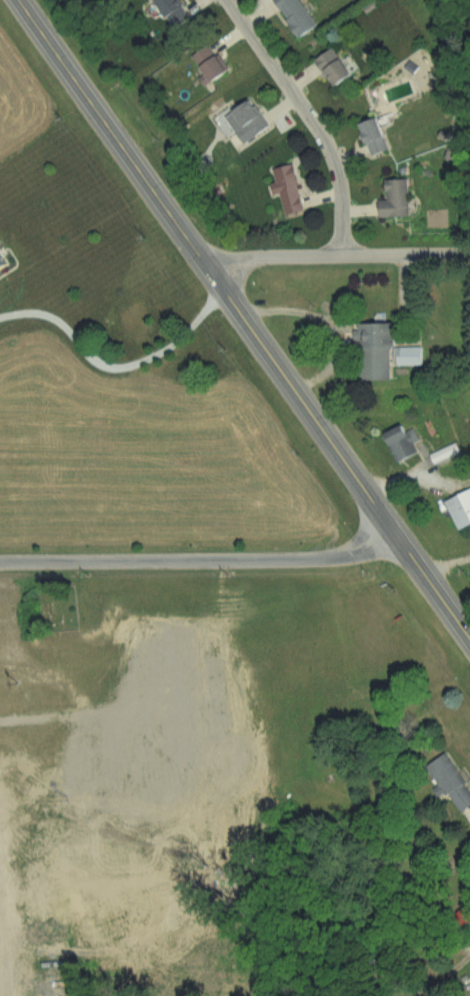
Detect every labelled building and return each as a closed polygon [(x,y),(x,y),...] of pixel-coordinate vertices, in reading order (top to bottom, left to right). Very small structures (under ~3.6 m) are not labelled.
[(196,20),(183,0),(159,0),(179,30),(196,20)] [(303,39),(320,27),(301,0),(275,0),(303,39)] [(194,61),(221,84),(235,68),(209,45),(194,61)] [(359,76),(338,47),(317,62),(338,91),(359,76)] [(227,116),(246,144),(273,127),(254,98),(227,116)] [(374,156),(394,150),(384,118),(364,124),(374,156)] [(282,195),(288,217),(309,211),(296,164),(276,170),(279,182),(273,183),(277,196),(282,195)] [(382,219),(413,218),(412,180),(388,180),(389,200),(381,200),(382,219)] [(399,322),(361,322),(361,379),(393,379),(394,365),(424,365),(424,347),(399,346),(399,322)] [(393,430),(395,459),(415,458),(414,428),(393,430)] [(450,502),(465,530),(469,527),(469,491),(450,502)] [(430,765),(460,814),(469,807),(469,788),(448,753),(430,765)]
